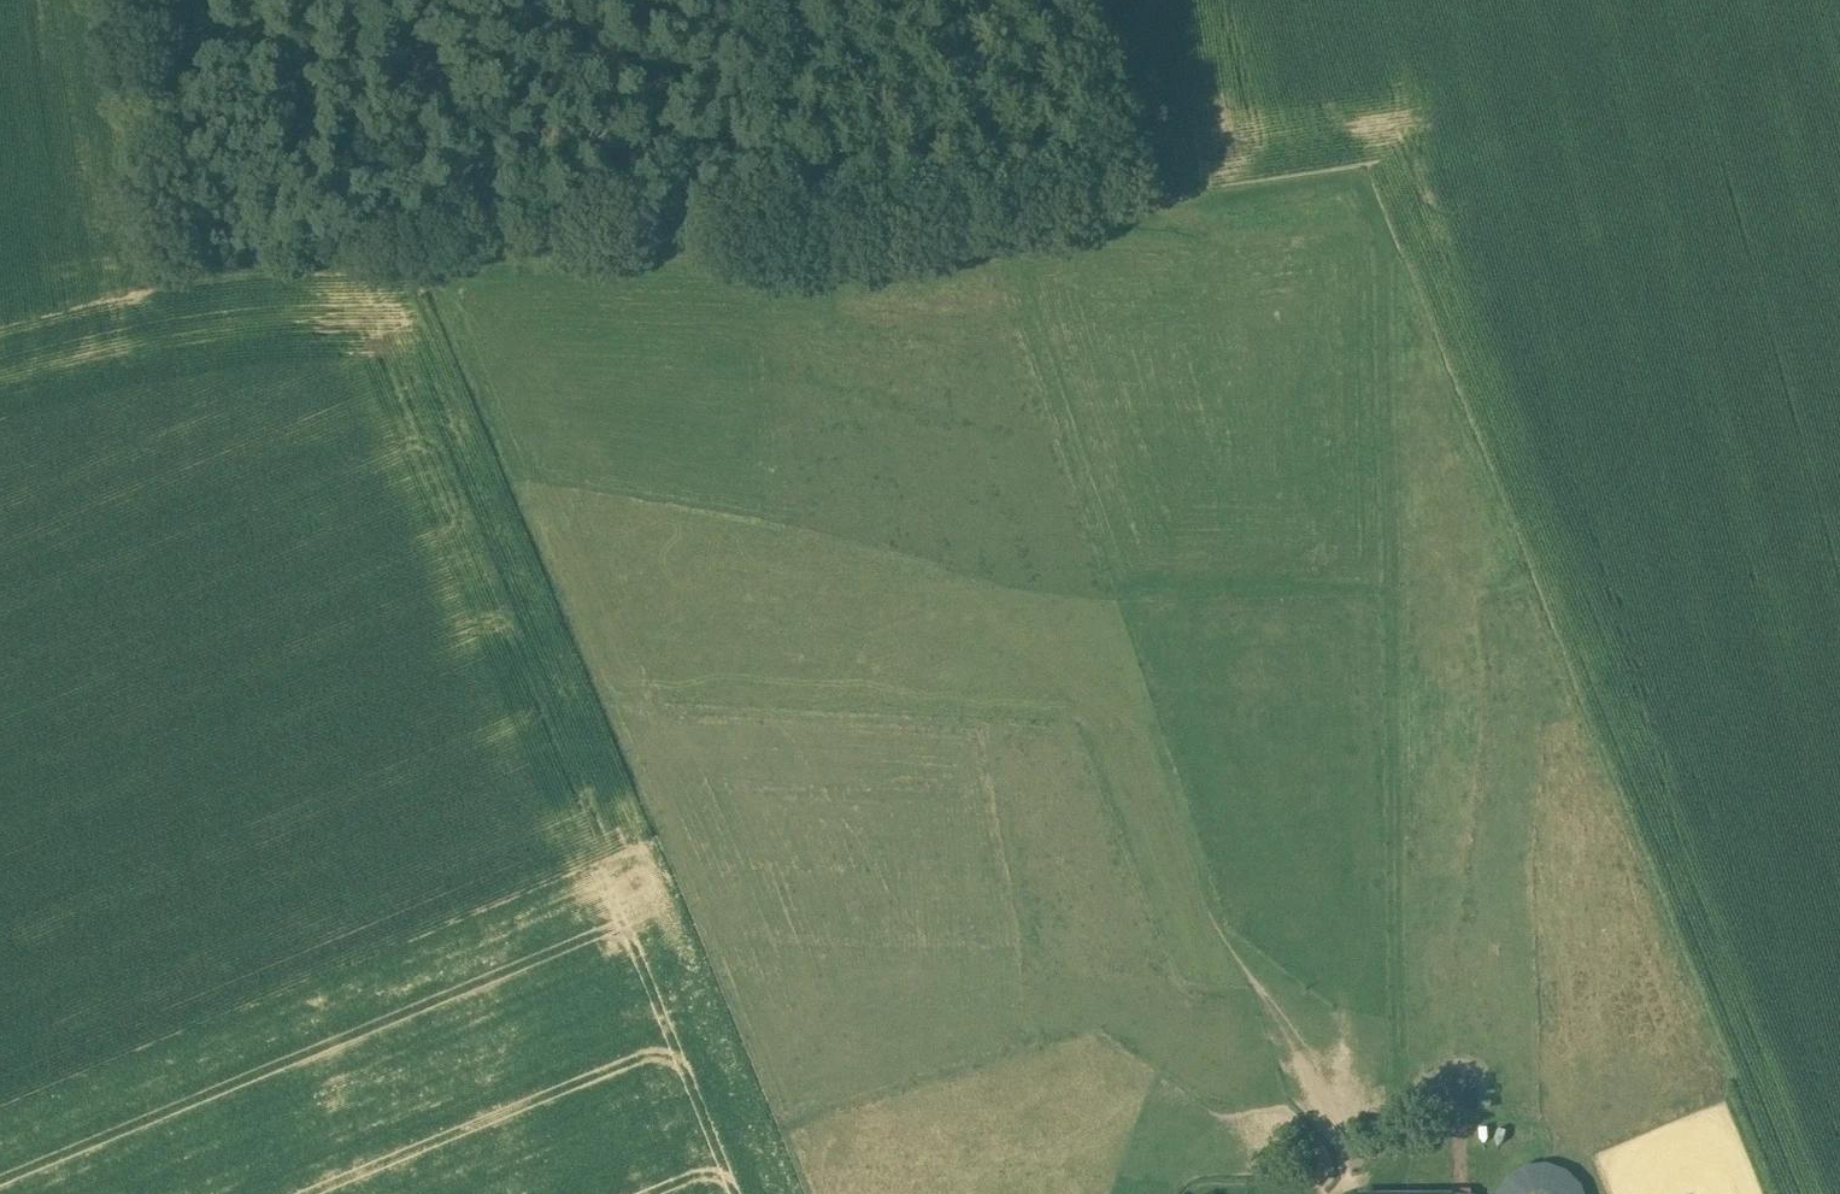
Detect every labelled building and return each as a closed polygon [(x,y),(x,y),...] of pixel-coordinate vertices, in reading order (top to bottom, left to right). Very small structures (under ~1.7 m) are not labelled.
[(1522,1169),(1508,1178),(1498,1192),(1497,1193),(1584,1193),(1579,1183),(1563,1170),(1541,1165),(1522,1169)]
